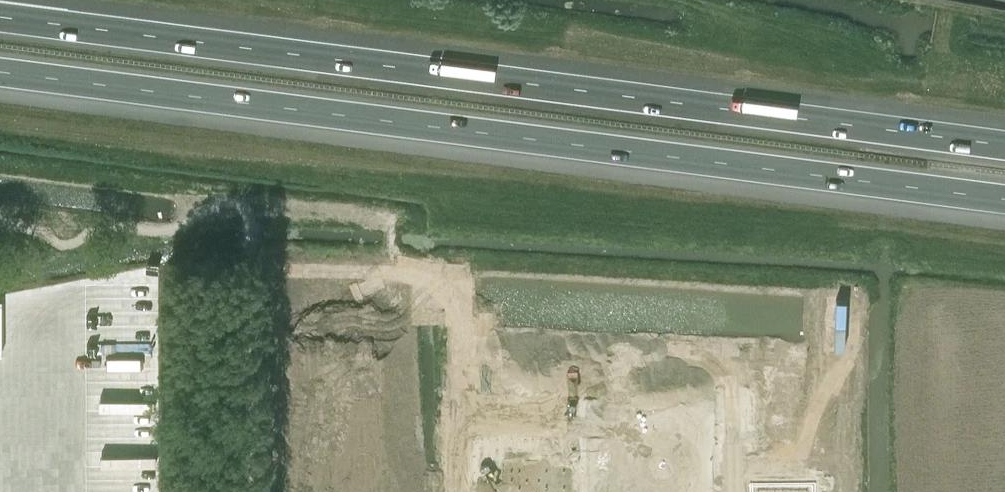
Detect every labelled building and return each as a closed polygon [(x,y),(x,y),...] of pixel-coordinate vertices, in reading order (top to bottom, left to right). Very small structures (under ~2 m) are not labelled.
[(477,491),(556,491),(555,432),(477,431),(477,491)] [(756,479),(756,491),(821,491),(821,479),(756,479)]
